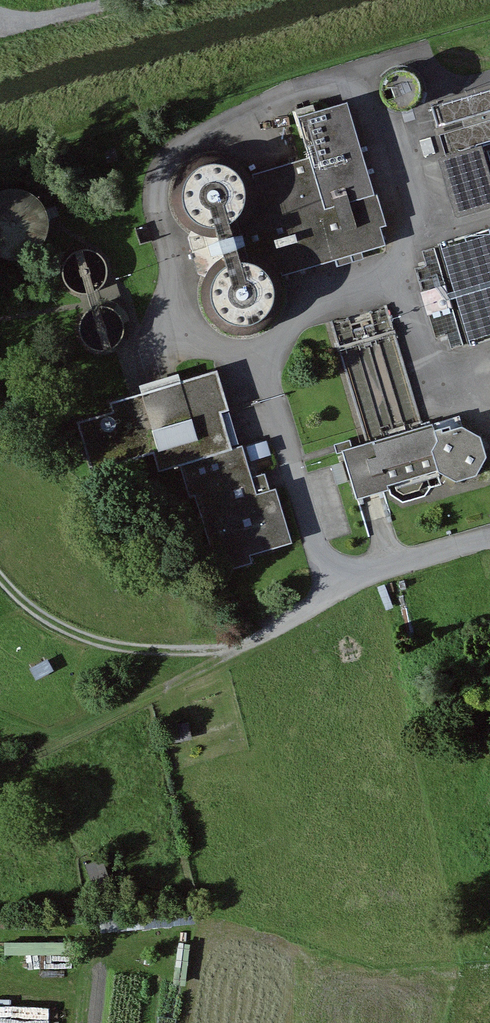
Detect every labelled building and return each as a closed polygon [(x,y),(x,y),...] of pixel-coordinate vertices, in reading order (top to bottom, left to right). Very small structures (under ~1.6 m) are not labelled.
[(426,103),(431,99),(434,93),(435,87),(434,81),(431,75),(427,71),(421,68),(415,67),(409,68),(403,71),(398,76),(395,83),(395,89),(397,96),(401,101),(407,105),(414,107),(420,106),(426,103)] [(285,286),(282,281),(398,245),(354,106),(307,121),(319,159),(250,181),(248,178),(232,172),(218,174),(207,180),(198,194),(198,214),(211,230),(230,235),(241,231),(253,267),(245,268),(234,274),(226,289),(226,308),(239,324),(258,329),(275,322),(286,306),(285,286)] [(49,242),(54,231),(55,219),(52,207),(44,198),(34,191),(22,188),(10,189),(0,193),(0,252),(8,257),(19,259),(30,257),(41,251),(49,242)] [(85,292),(93,292),(100,290),(106,286),(111,280),(113,273),(113,266),(110,259),(106,253),(100,249),(93,247),(85,248),(79,250),(73,255),(69,262),(68,269),(69,277),(73,284),(78,289),(85,292)] [(103,349),(110,349),(117,347),(124,343),(128,337),(130,330),(130,323),(128,316),(123,310),(117,306),(110,304),(103,304),(96,307),(90,312),(86,319),(85,326),(86,334),(90,341),(95,346),(103,349)] [(162,470),(184,464),(194,495),(198,494),(222,572),(256,562),(254,554),(297,541),(281,487),(262,492),(247,444),(237,447),(226,411),(234,409),(222,371),(115,404),(79,414),(96,470),(157,451),(162,470)] [(369,443),(350,449),(366,500),(481,465),(466,414),(429,425),(369,443)]
